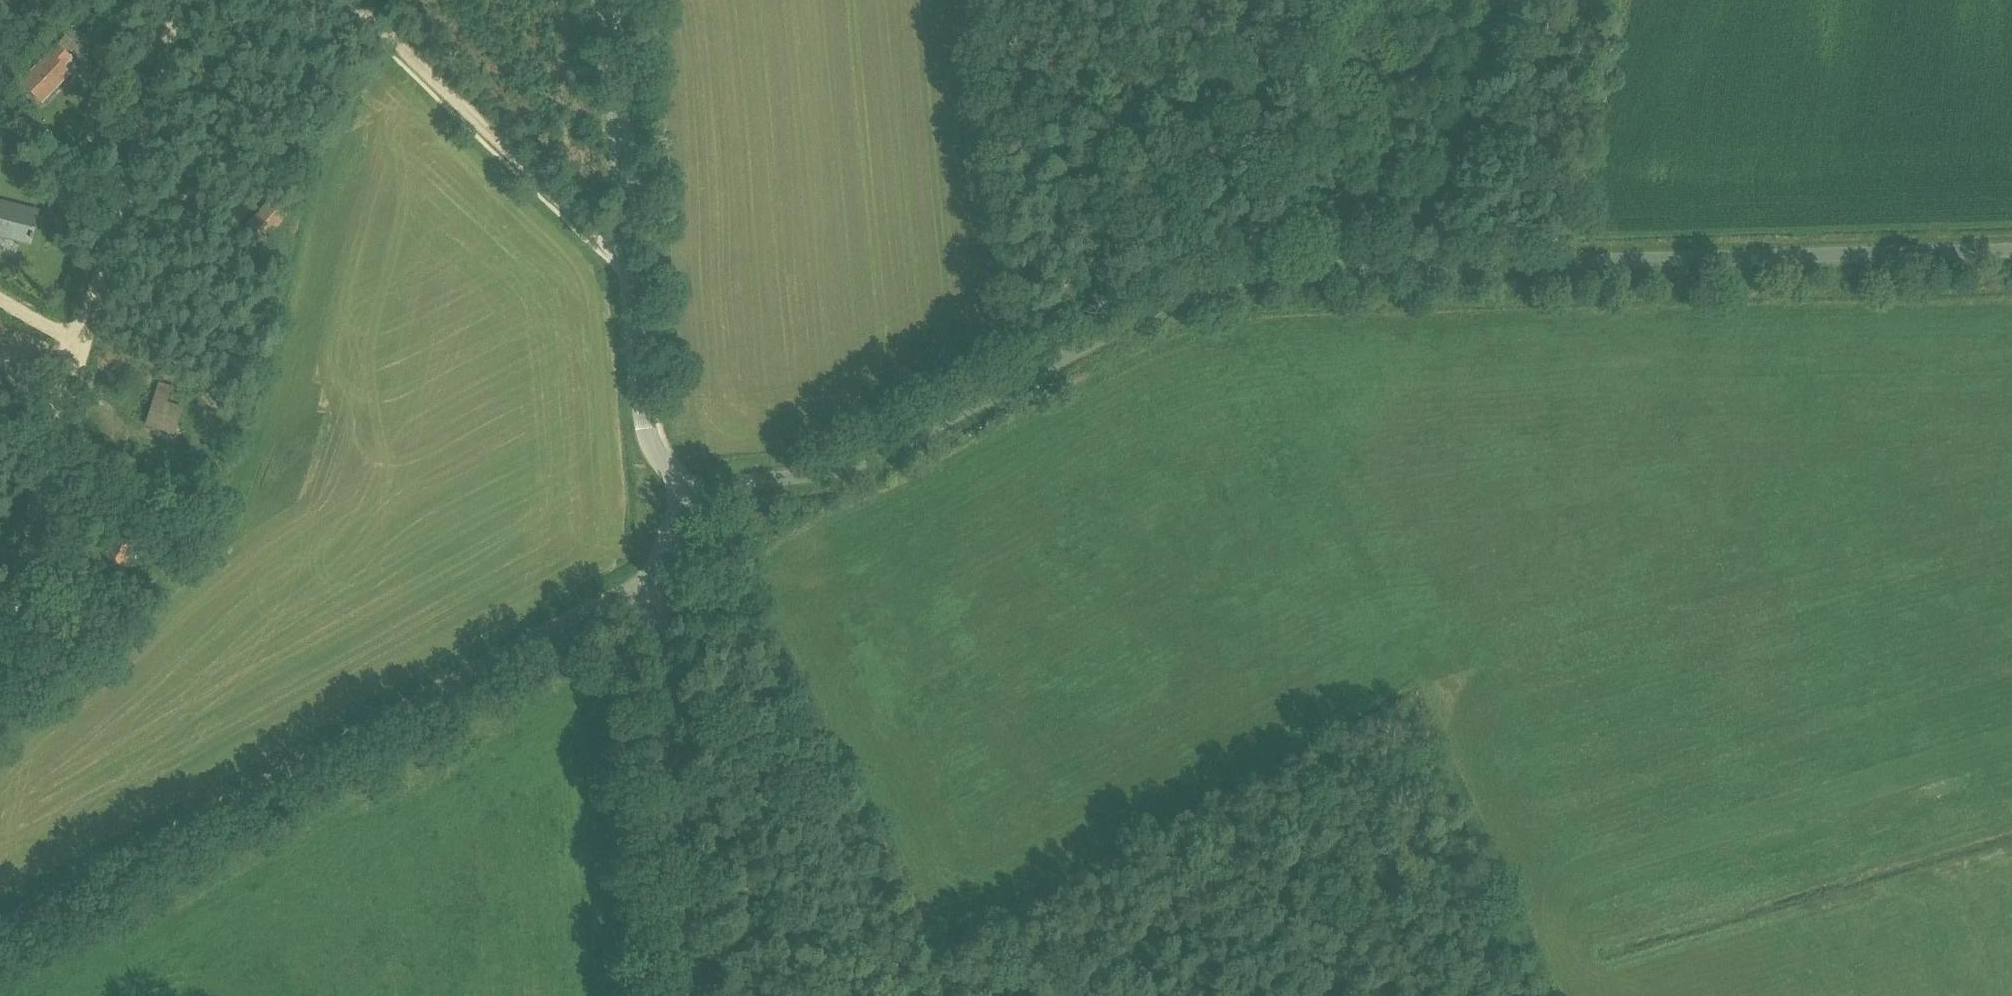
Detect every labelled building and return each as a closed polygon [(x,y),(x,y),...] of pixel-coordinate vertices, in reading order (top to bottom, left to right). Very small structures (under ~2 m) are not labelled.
[(71,57),(58,44),(22,82),(42,101),(70,72),(63,66),(71,57)] [(2,202),(0,212),(0,235),(30,242),(37,211),(2,202)] [(168,390),(156,427),(189,437),(201,400),(168,390)] [(124,572),(137,543),(116,533),(103,560),(124,572)] [(739,545),(749,542),(747,536),(737,539),(739,545)]
